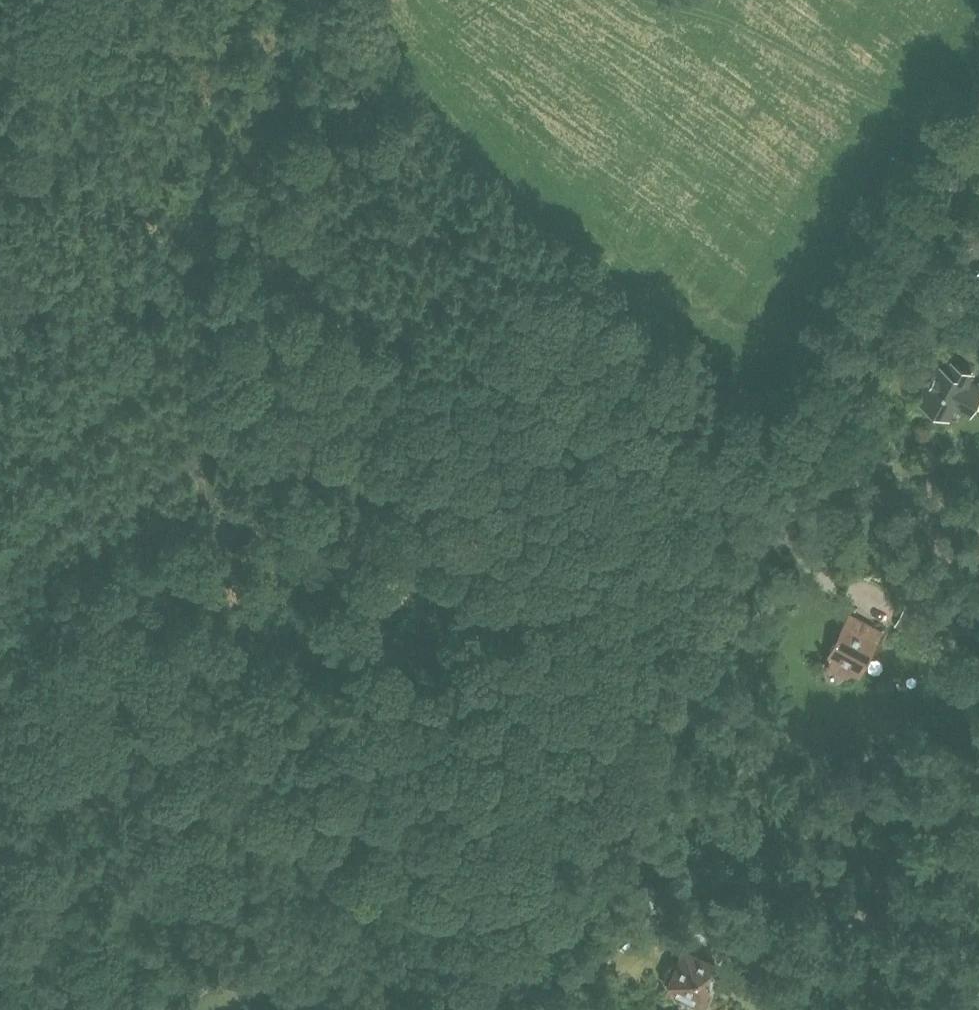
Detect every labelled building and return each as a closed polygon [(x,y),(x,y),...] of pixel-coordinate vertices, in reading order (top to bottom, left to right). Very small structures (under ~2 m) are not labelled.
[(949,414),(954,404),(973,414),(978,403),(978,385),(967,379),(972,370),(952,360),(948,369),(941,365),(922,400),(949,414)] [(895,624),(929,641),(941,619),(907,601),(895,624)] [(824,663),(848,675),(851,668),(860,673),(883,629),(850,612),(824,663)] [(681,998),(704,1008),(709,997),(703,994),(718,962),(685,947),(677,965),(671,963),(664,978),(670,981),(668,985),(683,992),(681,998)]
